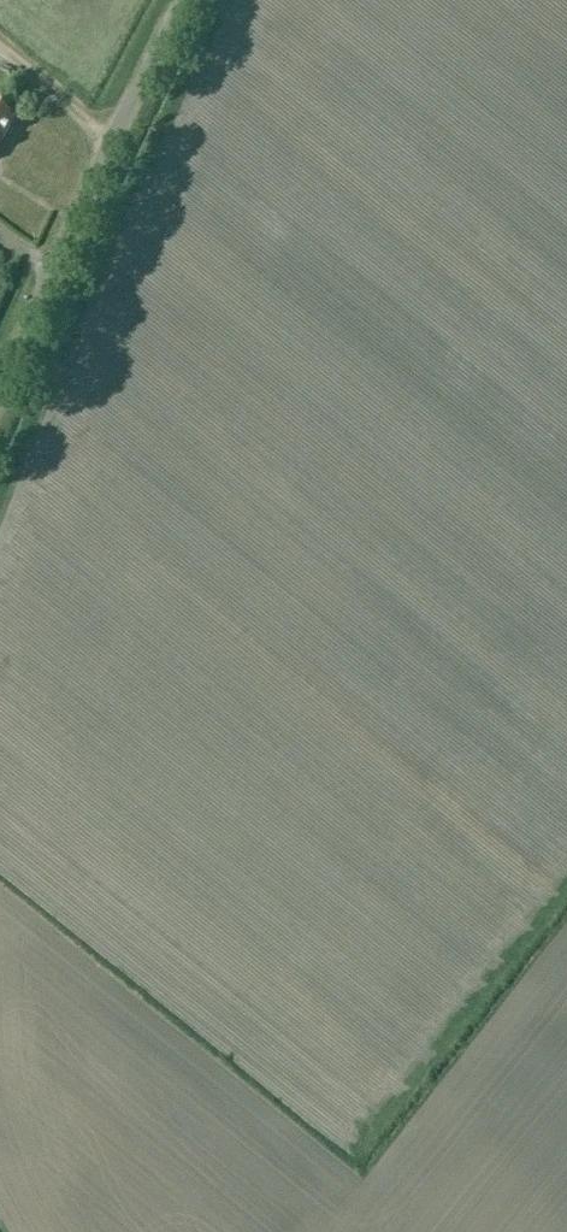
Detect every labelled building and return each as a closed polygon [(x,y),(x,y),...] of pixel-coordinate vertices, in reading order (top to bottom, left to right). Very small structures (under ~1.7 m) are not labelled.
[(14,120),(0,112),(0,143),(14,120)]
